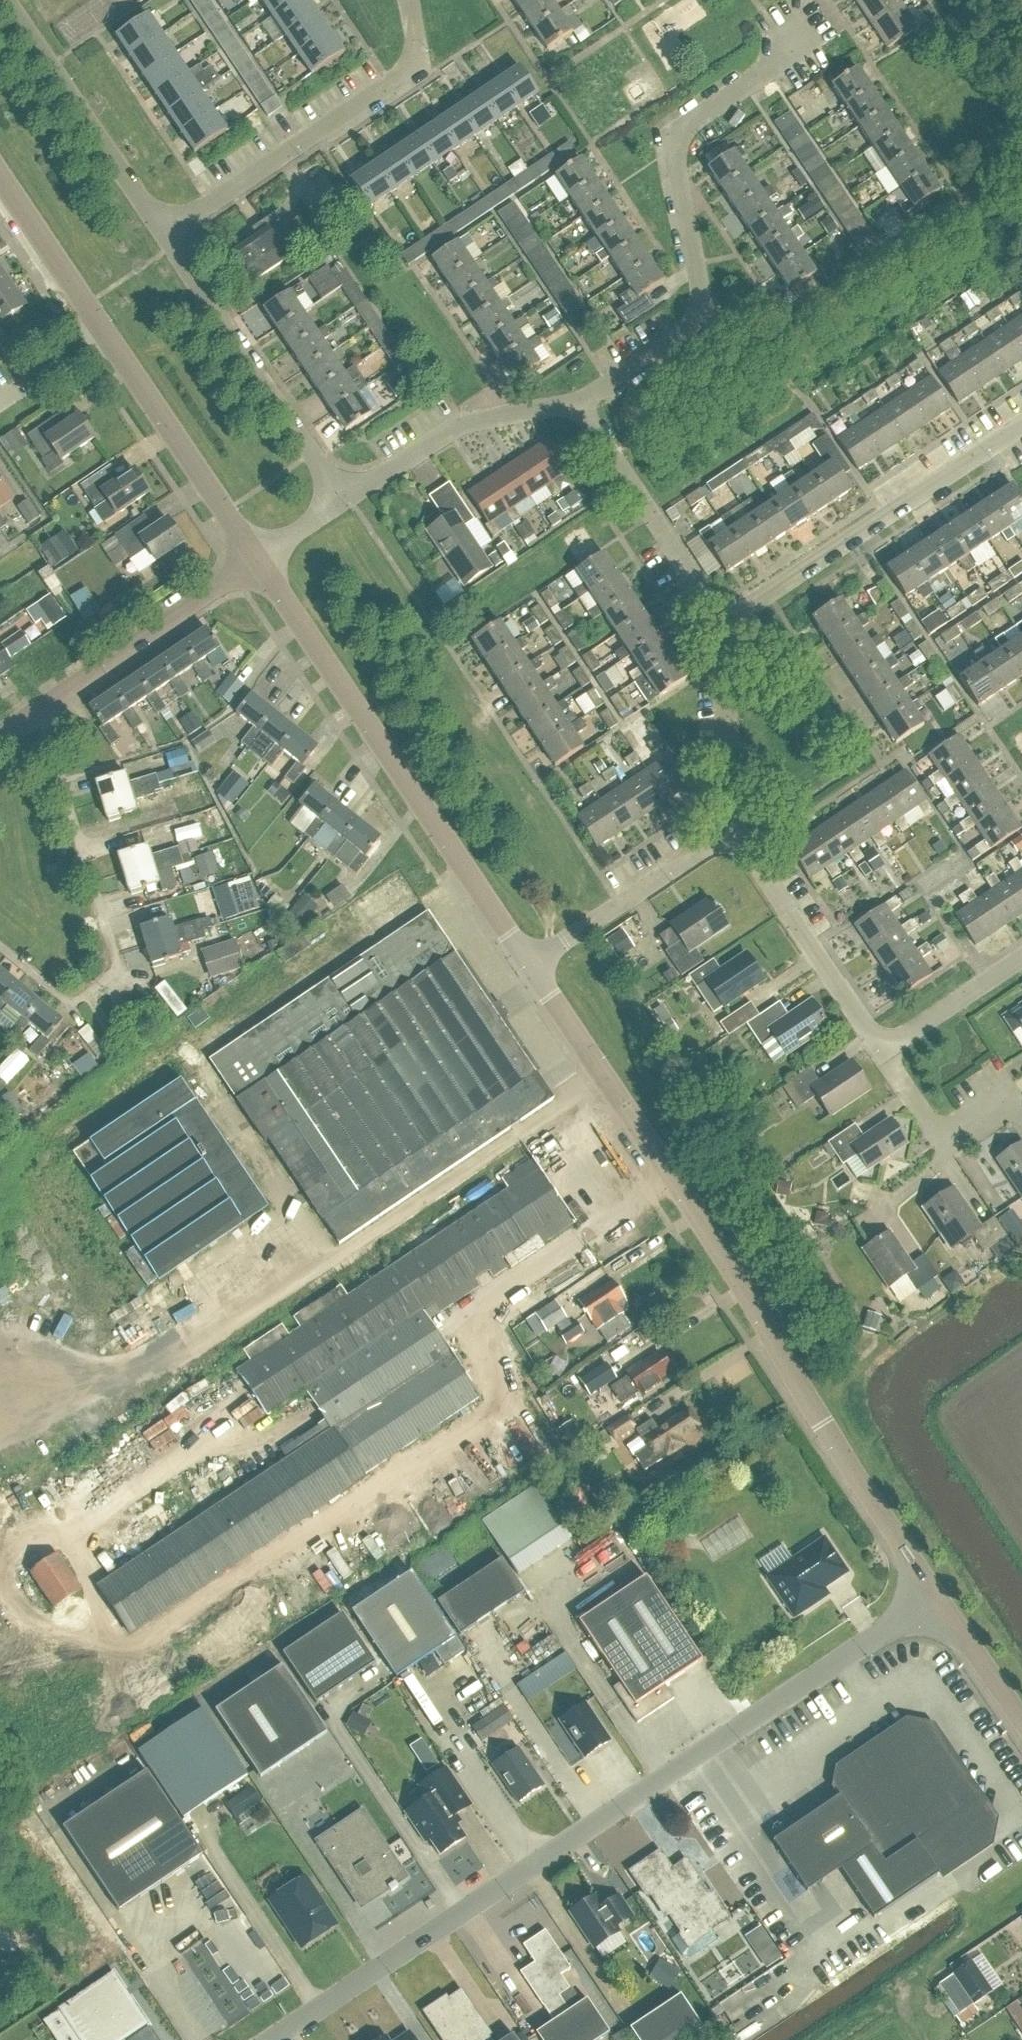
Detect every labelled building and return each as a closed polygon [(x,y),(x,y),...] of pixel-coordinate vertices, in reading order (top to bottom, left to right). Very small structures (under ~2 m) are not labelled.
[(211,3),(209,0),(194,0),(191,2),(198,12),(211,3)] [(298,0),(260,0),(272,17),(298,0)] [(317,15),(307,0),(298,0),(272,17),(285,37),(317,15)] [(533,0),(511,0),(518,10),(533,0)] [(531,30),(557,13),(549,1),(551,0),(533,0),(518,10),(531,30)] [(902,6),(898,0),(860,0),(856,3),(871,26),(902,6)] [(871,26),(887,49),(917,29),(927,23),(921,13),(912,0),(911,0),(902,6),(871,26)] [(204,21),(217,12),(211,3),(198,12),(204,21)] [(568,6),(557,13),(531,30),(545,51),(571,34),(563,22),(573,15),(568,6)] [(929,7),(921,13),(927,23),(936,17),(929,7)] [(210,31),(224,22),(217,12),(204,21),(210,31)] [(130,57),(162,35),(149,15),(116,37),(130,57)] [(298,56),(330,34),(317,15),(285,37),(298,56)] [(259,23),(272,42),(281,37),(267,17),(259,23)] [(217,40),(230,31),(224,22),(210,31),(217,40)] [(582,27),(572,33),(578,42),(588,35),(582,27)] [(223,50),(237,41),(230,31),(217,40),(223,50)] [(330,34),(298,56),(311,76),(344,54),(330,34)] [(142,76),(175,54),(162,35),(130,57),(142,76)] [(229,60),(243,51),(237,41),(223,50),(229,60)] [(236,69),(249,60),(243,51),(229,60),(236,69)] [(155,95),(188,73),(175,54),(142,76),(155,95)] [(242,79),(256,70),(249,60),(236,69),(242,79)] [(498,84),(515,109),(537,94),(520,69),(498,84)] [(844,107),(870,90),(856,69),(830,87),(839,99),(829,106),(834,114),(844,107)] [(249,88),(262,79),(256,70),(242,79),(249,88)] [(168,114),(200,93),(188,73),(155,95),(168,114)] [(255,98),(268,89),(262,79),(249,88),(255,98)] [(494,123),(515,109),(498,84),(477,98),(494,123)] [(261,108),(275,99),(268,89),(255,98),(261,108)] [(858,128),(884,110),(870,90),(844,107),(858,128)] [(181,133),(213,112),(200,93),(168,114),(181,133)] [(473,137),(494,123),(477,98),(457,112),(473,137)] [(275,99),(261,108),(268,117),(281,108),(275,99)] [(872,148),(898,131),(884,110),(858,128),(872,148)] [(213,112),(181,133),(194,153),(227,132),(213,112)] [(453,151),(473,137),(457,112),(436,126),(453,151)] [(780,135),(796,124),(789,114),(773,124),(780,135)] [(787,145),(803,134),(796,124),(780,135),(787,145)] [(432,165),(453,151),(436,126),(415,140),(432,165)] [(885,168),(911,151),(898,131),(872,148),(885,168)] [(794,155),(810,145),(803,134),(787,145),(794,155)] [(411,179),(432,165),(415,140),(394,154),(411,179)] [(562,163),(577,153),(570,143),(555,153),(562,163)] [(801,166),(817,155),(810,145),(794,155),(801,166)] [(707,170),(721,191),(747,173),(739,162),(746,157),(740,148),(707,170)] [(899,189),(925,171),(911,151),(885,168),(899,189)] [(390,193),(411,179),(394,154),(373,168),(390,193)] [(808,176),(824,165),(817,155),(801,166),(808,176)] [(541,177),(556,168),(549,157),(534,167),(541,177)] [(569,198),(595,180),(581,160),(555,177),(569,198)] [(815,186),(831,176),(824,165),(808,176),(815,186)] [(448,167),(440,173),(447,183),(456,177),(448,167)] [(368,207),(390,193),(373,168),(351,182),(368,207)] [(520,191),(535,182),(528,171),(513,181),(520,191)] [(939,192),(925,171),(899,189),(908,201),(900,207),(905,215),(939,192)] [(735,211),(761,193),(747,173),(721,191),(735,211)] [(822,197),(838,186),(831,176),(815,186),(822,197)] [(583,218),(609,201),(595,180),(569,198),(583,218)] [(499,206),(514,196),(507,185),(492,195),(499,206)] [(829,207),(845,196),(838,186),(822,197),(829,207)] [(768,188),(761,193),(735,211),(748,231),(774,214),(766,201),(774,196),(768,188)] [(836,217),(852,206),(845,196),(829,207),(836,217)] [(817,198),(797,212),(804,223),(825,210),(817,198)] [(478,220),(493,210),(486,199),(471,209),(478,220)] [(596,238),(622,221),(609,201),(583,218),(596,238)] [(505,225),(521,214),(514,204),(498,214),(505,225)] [(843,227),(859,217),(852,206),(836,217),(843,227)] [(288,225),(279,211),(262,223),(267,230),(234,252),(254,282),(288,259),(284,254),(299,244),(312,235),(300,217),(288,225)] [(457,234),(472,224),(465,214),(450,223),(457,234)] [(512,235),(528,225),(521,214),(505,225),(512,235)] [(762,252),(788,234),(774,214),(748,231),(762,252)] [(850,238),(866,227),(859,217),(843,227),(850,238)] [(610,259),(636,241),(622,221),(596,238),(610,259)] [(519,246),(535,235),(528,225),(512,235),(519,246)] [(866,227),(850,238),(857,248),(873,238),(866,227)] [(436,248),(451,238),(444,228),(429,237),(436,248)] [(788,234),(762,252),(776,272),(802,254),(793,242),(800,237),(795,229),(788,234)] [(526,256),(542,245),(535,235),(519,246),(526,256)] [(432,260),(446,281),(471,263),(463,251),(473,244),(468,236),(432,260)] [(415,262),(430,252),(423,241),(408,251),(415,262)] [(624,279),(650,262),(636,241),(610,259),(624,279)] [(533,266),(548,256),(542,245),(526,256),(533,266)] [(802,254),(776,272),(790,293),(816,275),(802,254)] [(540,276),(555,266),(548,256),(533,266),(540,276)] [(459,301),(485,284),(477,271),(485,266),(479,258),(471,263),(446,281),(459,301)] [(663,282),(650,262),(624,279),(632,291),(619,299),(625,308),(617,314),(626,328),(654,309),(645,295),(663,282)] [(341,288),(352,281),(341,265),(331,272),(327,267),(308,280),(322,301),(341,288)] [(546,287),(562,276),(555,266),(540,276),(546,287)] [(11,283),(0,267),(0,290),(11,283)] [(553,297),(569,286),(562,276),(546,287),(553,297)] [(473,321),(499,304),(490,291),(499,286),(493,278),(485,284),(459,301),(473,321)] [(0,290),(0,323),(26,306),(11,283),(0,290)] [(355,308),(365,301),(355,285),(344,292),(355,308)] [(263,310),(277,331),(303,314),(295,302),(305,295),(299,286),(289,293),(263,310)] [(560,307),(576,297),(569,286),(553,297),(560,307)] [(1021,304),(1021,298),(1020,295),(1009,302),(1014,310),(1021,304)] [(567,318),(583,307),(576,297),(560,307),(567,318)] [(487,342),(512,324),(504,312),(512,307),(506,299),(499,304),(473,321),(487,342)] [(368,329),(379,321),(368,306),(358,313),(368,329)] [(574,328),(590,317),(583,307),(567,318),(574,328)] [(555,310),(544,317),(551,328),(562,320),(555,310)] [(991,325),(1001,318),(996,310),(986,317),(991,325)] [(291,351),(317,334),(303,314),(277,331),(291,351)] [(590,317),(574,328),(581,339),(597,328),(590,317)] [(1021,350),(1021,318),(1008,328),(1021,350)] [(500,362),(526,345),(512,324),(487,342),(500,362)] [(382,349),(393,342),(382,326),(371,333),(382,349)] [(968,340),(978,334),(973,326),(962,333),(968,340)] [(304,372),(330,354),(323,343),(332,337),(326,328),(317,334),(291,351),(304,372)] [(1021,362),(1021,350),(1008,328),(984,343),(1005,374),(1021,362)] [(536,338),(526,345),(500,362),(514,383),(540,365),(531,353),(541,346),(536,338)] [(944,356),(955,349),(950,341),(939,348),(944,356)] [(981,389),(1005,374),(984,343),(961,359),(981,389)] [(396,370),(406,362),(396,346),(385,354),(396,370)] [(318,392),(344,375),(330,354),(304,372),(318,392)] [(957,405),(981,389),(961,359),(937,375),(957,405)] [(913,376),(924,369),(919,362),(908,369),(913,376)] [(409,390),(420,382),(409,366),(398,374),(400,377),(409,390)] [(331,412),(357,395),(350,385),(360,378),(353,368),(344,375),(318,392),(331,412)] [(400,377),(389,384),(397,397),(409,390),(400,377)] [(890,392),(900,385),(895,377),(885,384),(890,392)] [(907,395),(927,425),(951,409),(931,379),(907,395)] [(867,407),(877,400),(872,392),(861,399),(867,407)] [(357,395),(331,412),(345,433),(371,416),(357,395)] [(904,440),(927,425),(907,395),(884,410),(904,440)] [(844,422),(854,415),(849,408),(839,414),(844,422)] [(881,455),(904,440),(884,410),(861,425),(881,455)] [(65,426),(58,416),(27,437),(43,461),(55,452),(62,462),(95,440),(79,417),(65,426)] [(795,439),(810,429),(804,421),(790,431),(795,439)] [(858,471),(881,455),(861,425),(838,441),(858,471)] [(19,434),(2,445),(11,458),(28,447),(19,434)] [(784,458),(795,452),(784,435),(769,445),(775,453),(784,458)] [(811,477),(830,505),(852,491),(843,477),(850,472),(827,437),(812,446),(822,460),(824,459),(829,466),(811,477)] [(549,485),(553,483),(565,475),(572,485),(580,480),(572,468),(569,470),(549,440),(529,454),(549,485)] [(754,467),(769,457),(763,449),(748,459),(754,467)] [(560,493),(553,483),(549,485),(529,454),(509,467),(529,498),(544,488),(552,499),(560,493)] [(733,480),(747,471),(742,463),(728,472),(733,480)] [(513,509),(529,498),(509,467),(489,481),(509,512),(505,515),(512,525),(521,520),(513,509)] [(102,473),(81,487),(99,514),(105,523),(117,516),(150,494),(135,471),(111,486),(102,473)] [(830,505),(811,477),(801,484),(794,473),(784,478),(792,490),(791,491),(809,519),(830,505)] [(712,494),(726,484),(721,477),(707,486),(712,494)] [(493,523),(505,515),(509,512),(489,481),(468,494),(488,524),(484,526),(492,538),(500,533),(493,523)] [(13,500),(0,482),(0,509),(13,500)] [(474,521),(449,484),(429,498),(440,515),(442,514),(448,522),(443,526),(441,522),(428,531),(465,587),(490,570),(462,529),(474,521)] [(1011,529),(1021,521),(1021,502),(1012,487),(991,501),(1009,529),(1011,529)] [(809,519),(791,491),(780,498),(774,490),(766,495),(771,503),(770,505),(789,533),(809,519)] [(691,508),(705,498),(700,491),(686,500),(691,508)] [(574,493),(564,499),(571,510),(581,504),(574,493)] [(563,499),(556,504),(563,514),(570,509),(563,499)] [(31,523),(40,517),(28,500),(19,506),(31,523)] [(789,533),(770,505),(760,511),(752,500),(743,506),(750,518),(749,518),(768,547),(789,533)] [(1009,529),(991,501),(970,515),(989,543),(1001,535),(1009,529)] [(673,509),(665,514),(672,524),(680,519),(673,509)] [(554,514),(546,519),(552,528),(560,522),(554,514)] [(737,526),(729,514),(721,520),(729,532),(728,532),(747,561),(768,547),(749,518),(737,526)] [(968,556),(969,556),(989,543),(970,515),(949,528),(968,556)] [(168,520),(144,537),(135,523),(115,536),(132,561),(147,550),(156,563),(184,544),(168,520)] [(699,534),(726,575),(747,561),(728,532),(716,540),(708,528),(699,534)] [(976,568),(969,556),(968,556),(949,528),(929,542),(947,570),(960,562),(968,573),(976,568)] [(1009,529),(1001,535),(1006,543),(1015,538),(1009,529)] [(39,550),(53,570),(69,559),(55,539),(39,550)] [(947,570),(929,542),(908,556),(927,584),(928,583),(938,576),(947,570)] [(503,544),(496,548),(503,559),(510,554),(503,544)] [(496,553),(489,558),(495,569),(503,564),(496,553)] [(589,594),(617,575),(604,554),(575,572),(584,585),(576,590),(581,599),(589,593),(589,594)] [(935,594),(928,583),(927,584),(908,556),(887,570),(905,598),(917,590),(925,601),(935,594)] [(1021,575),(1021,563),(1008,572),(1014,580),(1021,575)] [(52,594),(62,587),(49,568),(39,575),(52,594)] [(947,570),(938,576),(947,589),(956,583),(947,570)] [(603,615),(631,596),(617,575),(589,594),(597,606),(589,611),(595,620),(603,614),(603,615)] [(993,594),(1008,584),(1002,576),(988,586),(993,594)] [(454,580),(434,593),(443,607),(463,594),(454,580)] [(886,601),(894,595),(884,581),(876,586),(886,601)] [(1021,596),(1021,594),(1018,587),(1003,596),(1008,605),(1021,596)] [(972,608),(987,598),(982,590),(967,600),(972,608)] [(550,611),(559,606),(549,591),(541,596),(550,611)] [(617,636),(645,617),(631,596),(603,615),(617,636)] [(947,596),(938,602),(945,612),(954,606),(947,596)] [(51,597),(28,613),(36,625),(42,622),(48,632),(66,619),(51,597)] [(826,641),(854,622),(840,601),(812,619),(826,641)] [(900,622),(908,617),(898,601),(890,607),(900,622)] [(988,619),(1002,609),(997,601),(982,610),(988,619)] [(105,624),(120,615),(112,602),(97,611),(105,624)] [(951,622),(966,612),(961,604),(946,614),(951,622)] [(540,626),(548,621),(539,606),(530,612),(540,626)] [(927,632),(944,623),(937,611),(920,620),(927,632)] [(564,632),(572,627),(563,612),(555,617),(564,632)] [(967,632),(981,623),(976,614),(961,624),(967,632)] [(631,656),(659,638),(645,617),(617,636),(625,647),(617,653),(623,662),(631,656)] [(826,641),(840,661),(868,643),(860,630),(867,626),(861,617),(854,622),(826,641)] [(533,619),(522,626),(528,635),(539,628),(533,619)] [(514,644),(513,643),(500,623),(472,642),(486,663),(514,644)] [(914,643),(922,637),(912,623),(904,628),(914,643)] [(554,647),(562,642),(552,627),(544,632),(554,647)] [(946,646),(961,637),(955,628),(940,638),(946,646)] [(196,665),(193,667),(204,684),(213,677),(202,661),(220,649),(206,629),(182,645),(196,665)] [(901,651),(913,642),(905,632),(893,640),(901,651)] [(578,652),(586,647),(576,633),(569,638),(578,652)] [(22,634),(3,647),(12,659),(31,646),(22,634)] [(1021,638),(1011,645),(1003,634),(994,639),(1002,651),(1001,652),(1019,680),(1021,678),(1021,639),(1021,638)] [(853,682),(882,663),(874,652),(884,645),(878,637),(869,644),(868,643),(840,661),(853,682)] [(528,665),(527,664),(519,652),(527,646),(521,638),(513,643),(514,644),(486,663),(500,684),(528,665)] [(634,684),(672,659),(659,638),(631,656),(639,669),(629,676),(634,684)] [(927,664),(935,658),(926,644),(917,649),(927,664)] [(178,677),(193,667),(196,665),(182,645),(159,661),(173,681),(169,683),(180,699),(189,693),(178,677)] [(1019,680),(1001,652),(991,658),(982,647),(973,653),(981,664),(980,665),(999,693),(1019,680)] [(568,668),(576,663),(566,648),(558,653),(568,668)] [(10,659),(5,651),(0,655),(0,665),(10,659)] [(918,653),(911,658),(917,667),(924,662),(918,653)] [(592,674),(600,668),(590,654),(582,659),(592,674)] [(867,703),(895,684),(888,673),(898,667),(892,658),(882,664),(882,663),(853,682),(867,703)] [(0,665),(0,677),(15,666),(10,659),(0,665)] [(541,686),(533,673),(541,667),(536,659),(527,664),(528,665),(500,684),(514,705),(541,686)] [(672,659),(634,684),(648,705),(658,698),(687,680),(672,659)] [(155,693),(169,683),(173,681),(159,661),(136,676),(150,696),(146,699),(157,715),(166,709),(155,693)] [(941,685),(949,679),(939,664),(931,670),(941,685)] [(977,708),(999,693),(980,665),(959,679),(977,708)] [(581,689),(589,684),(580,669),(572,674),(581,689)] [(606,695),(614,689),(604,674),(596,680),(606,695)] [(232,702),(246,685),(234,675),(220,692),(222,693),(219,696),(227,707),(232,702)] [(132,708),(146,699),(150,696),(136,676),(113,692),(127,712),(123,714),(134,731),(143,725),(132,708)] [(881,724),(909,705),(902,694),(912,687),(906,678),(896,685),(895,684),(867,703),(881,724)] [(955,705),(963,699),(953,685),(945,690),(955,705)] [(514,705),(527,725),(555,707),(555,706),(541,686),(514,705)] [(596,710),(603,704),(593,690),(586,695),(596,710)] [(109,724),(123,714),(127,712),(113,692),(89,708),(102,727),(99,729),(111,747),(120,740),(109,724)] [(259,732),(274,713),(251,695),(236,714),(253,728),(241,744),(250,750),(262,735),(259,732)] [(627,710),(617,695),(610,700),(620,715),(627,710)] [(569,728),(568,727),(560,714),(569,709),(563,701),(555,706),(555,707),(527,725),(541,746),(569,728)] [(917,702),(910,706),(909,705),(881,724),(895,745),(923,727),(915,714),(922,709),(917,702)] [(609,731),(617,725),(607,711),(599,716),(609,731)] [(280,749),(295,730),(274,713),(259,732),(262,735),(275,745),(263,761),(272,768),(284,752),(280,749)] [(194,714),(181,723),(191,738),(204,729),(194,714)] [(569,728),(541,746),(555,767),(583,749),(574,736),(586,728),(580,719),(568,727),(569,728)] [(280,749),(284,752),(297,763),(285,778),(293,785),(306,769),(303,767),(318,748),(295,730),(280,749)] [(215,743),(208,733),(192,744),(198,754),(215,743)] [(944,780),(974,760),(959,736),(928,757),(938,773),(928,780),(933,787),(944,780)] [(653,753),(663,746),(658,738),(647,746),(653,753)] [(184,750),(167,755),(172,771),(189,766),(184,750)] [(629,768),(640,762),(635,754),(624,761),(629,768)] [(646,772),(666,802),(690,786),(670,756),(646,772)] [(959,803),(990,783),(974,760),(944,780),(954,795),(943,802),(949,811),(959,804),(959,803)] [(601,763),(596,766),(601,774),(606,770),(601,763)] [(606,784),(617,777),(612,769),(601,776),(606,784)] [(643,817),(666,802),(646,772),(623,787),(643,817)] [(899,815),(900,814),(915,804),(924,818),(932,813),(905,772),(881,788),(899,815)] [(101,802),(152,787),(149,780),(149,778),(129,784),(126,774),(112,778),(112,777),(108,778),(107,776),(96,780),(97,783),(96,783),(101,802)] [(247,787),(233,775),(217,794),(232,806),(247,787)] [(156,776),(149,778),(149,780),(152,787),(158,784),(156,776)] [(927,780),(921,784),(925,791),(932,787),(927,780)] [(275,783),(267,794),(282,805),(290,795),(275,783)] [(974,826),(1005,806),(990,783),(959,803),(959,804),(969,819),(959,825),(964,833),(964,834),(975,827),(974,826)] [(583,799),(593,792),(588,785),(578,792),(583,799)] [(314,786),(299,804),(316,818),(304,834),(309,838),(312,841),(325,825),(322,823),(337,804),(314,786)] [(152,787),(101,802),(107,821),(108,820),(109,823),(121,820),(120,818),(124,817),(124,816),(137,811),(134,802),(154,795),(152,787)] [(620,833),(643,817),(623,787),(600,802),(620,833)] [(900,814),(899,815),(881,788),(858,803),(876,830),(877,829),(892,820),(901,834),(909,828),(900,814)] [(596,848),(620,833),(600,802),(576,818),(596,848)] [(943,802),(936,807),(941,816),(949,811),(943,802)] [(876,830),(858,803),(835,818),(853,845),(854,845),(869,835),(878,849),(886,843),(877,829),(876,830)] [(337,804),(322,823),(325,825),(338,836),(326,852),(334,858),(335,857),(347,843),(344,840),(359,821),(337,804)] [(980,857),(1021,830),(1005,806),(974,826),(975,827),(984,842),(974,848),(980,857)] [(241,809),(235,816),(244,823),(250,816),(241,809)] [(863,859),(854,845),(853,845),(835,818),(812,834),(830,861),(831,860),(845,850),(855,864),(863,859)] [(347,843),(335,857),(348,868),(348,869),(356,876),(369,859),(367,857),(381,839),(359,821),(344,840),(347,843)] [(959,825),(951,830),(956,838),(964,833),(959,825)] [(173,831),(178,851),(196,847),(190,827),(173,831)] [(840,874),(831,860),(830,861),(812,834),(788,849),(806,876),(823,866),(832,879),(840,874)] [(1010,842),(1018,854),(1021,851),(1021,838),(1020,836),(1010,842)] [(942,844),(934,850),(938,857),(947,851),(942,844)] [(123,875),(174,859),(171,850),(151,857),(148,847),(134,851),(134,850),(130,851),(130,849),(118,853),(119,856),(118,856),(123,875)] [(974,848),(967,854),(972,862),(980,857),(974,848)] [(872,851),(864,857),(874,872),(882,866),(872,851)] [(200,875),(217,870),(212,854),(195,859),(200,875)] [(174,859),(123,875),(129,893),(130,893),(131,896),(143,892),(142,890),(146,889),(146,888),(159,884),(156,874),(172,869),(176,868),(174,859)] [(1016,860),(1008,866),(1015,876),(1009,881),(1021,900),(1021,868),(1016,860)] [(865,864),(859,868),(865,878),(871,874),(865,864)] [(178,887),(172,869),(156,874),(159,884),(162,892),(178,887)] [(1009,881),(1001,886),(993,875),(985,881),(993,892),(982,898),(1003,929),(1021,916),(1021,900),(1009,881)] [(227,885),(237,916),(258,909),(248,878),(227,885)] [(841,879),(834,884),(839,892),(846,888),(841,879)] [(908,889),(898,896),(903,903),(913,896),(908,889)] [(1003,929),(982,898),(978,902),(970,891),(958,899),(963,906),(967,904),(970,907),(956,917),(976,947),(1003,929)] [(280,916),(288,906),(275,895),(272,898),(270,900),(267,904),(280,916)] [(870,949),(900,928),(890,913),(900,906),(894,898),(854,925),(870,949)] [(703,962),(694,948),(727,926),(709,900),(671,926),(684,945),(669,956),(666,952),(665,952),(681,976),(703,962)] [(313,912),(300,902),(288,916),(301,927),(313,912)] [(926,913),(919,919),(923,925),(930,919),(926,913)] [(340,1245),(554,1100),(427,914),(211,1061),(266,1143),(269,1140),(340,1245)] [(146,947),(196,932),(193,923),(173,929),(170,920),(157,924),(156,923),(152,924),(152,922),(140,925),(141,928),(140,929),(146,947)] [(885,972),(916,952),(906,937),(916,930),(911,922),(900,929),(900,928),(870,949),(885,972)] [(286,964),(326,937),(319,927),(279,954),(286,964)] [(196,932),(146,947),(152,966),(153,966),(154,969),(165,965),(165,963),(168,962),(168,961),(182,957),(179,947),(199,941),(196,932)] [(630,951),(619,935),(608,942),(619,959),(630,951)] [(942,937),(933,943),(939,952),(948,946),(942,937)] [(234,942),(204,952),(212,978),(242,969),(234,942)] [(916,952),(885,972),(901,996),(932,976),(921,960),(932,953),(926,945),(916,952)] [(763,980),(746,954),(716,974),(709,963),(688,977),(713,1014),(763,980)] [(19,987),(0,971),(0,1016),(7,1008),(3,1005),(19,987)] [(672,971),(664,977),(668,983),(677,978),(672,971)] [(25,1023),(40,1005),(19,987),(3,1005),(7,1008),(20,1019),(7,1034),(15,1041),(28,1026),(25,1023)] [(829,1028),(811,1001),(778,1023),(769,1009),(746,1025),(761,1046),(775,1037),(787,1055),(829,1028)] [(729,1035),(741,1027),(760,1014),(751,1002),(733,1014),(720,1022),(729,1035)] [(1002,1017),(1013,1034),(1014,1033),(1013,1031),(1019,1027),(1021,1030),(1021,1029),(1021,1004),(1002,1017)] [(25,1023),(28,1026),(41,1037),(29,1052),(37,1059),(50,1043),(48,1041),(63,1023),(40,1005),(25,1023)] [(661,1006),(655,1011),(671,1036),(677,1031),(661,1006)] [(202,1009),(187,1019),(195,1030),(210,1019),(202,1009)] [(63,1023),(48,1041),(50,1043),(54,1046),(69,1028),(63,1023)] [(87,1026),(77,1034),(95,1056),(97,1058),(107,1051),(87,1026)] [(89,1054),(72,1066),(75,1070),(82,1080),(99,1068),(92,1058),(89,1054)] [(704,1056),(691,1064),(700,1078),(709,1072),(704,1065),(708,1062),(704,1056)] [(869,1089),(851,1062),(819,1083),(810,1069),(790,1082),(804,1104),(816,1096),(829,1116),(869,1089)] [(265,1208),(194,1103),(195,1102),(180,1081),(73,1154),(92,1181),(92,1180),(160,1280),(265,1208)] [(0,1099),(0,1103),(8,1115),(11,1118),(22,1111),(20,1107),(10,1093),(0,1099)] [(907,1145),(889,1119),(863,1137),(855,1125),(828,1143),(842,1165),(857,1155),(868,1171),(907,1145)] [(997,1160),(1021,1197),(1021,1144),(997,1160)] [(559,1234),(574,1223),(532,1161),(503,1180),(509,1190),(347,1298),(340,1288),(294,1318),(301,1329),(289,1337),(282,1327),(245,1352),(251,1362),(241,1369),(270,1413),(305,1390),(326,1422),(282,1451),(287,1460),(98,1587),(131,1636),(366,1478),(364,1475),(372,1471),(386,1462),(480,1398),(463,1372),(423,1313),(554,1226),(559,1234)] [(778,1182),(776,1195),(788,1197),(790,1184),(778,1182)] [(980,1228),(954,1189),(924,1210),(950,1249),(971,1235),(984,1253),(1008,1237),(1005,1234),(997,1221),(995,1218),(980,1228)] [(817,1212),(815,1224),(827,1226),(829,1214),(817,1212)] [(1011,1212),(997,1221),(1005,1234),(1019,1225),(1011,1212)] [(890,1233),(864,1251),(889,1289),(906,1277),(917,1293),(918,1292),(924,1301),(940,1290),(934,1281),(939,1278),(924,1256),(911,1265),(890,1233)] [(616,1287),(613,1283),(599,1293),(598,1291),(580,1303),(607,1343),(630,1328),(622,1315),(625,1313),(626,1310),(627,1306),(626,1302),(621,1295),(623,1294),(618,1286),(616,1287)] [(556,1300),(536,1313),(547,1331),(568,1317),(556,1300)] [(865,1323),(864,1327),(869,1329),(875,1331),(879,1318),(868,1315),(865,1323)] [(566,1343),(584,1333),(576,1321),(559,1332),(566,1343)] [(671,1370),(660,1354),(643,1365),(642,1363),(627,1373),(629,1376),(612,1388),(623,1405),(641,1393),(643,1396),(654,1389),(651,1383),(671,1370)] [(581,1381),(590,1395),(612,1381),(602,1367),(581,1381)] [(679,1439),(698,1426),(688,1411),(659,1431),(651,1420),(636,1430),(648,1448),(635,1457),(645,1472),(683,1446),(679,1439)] [(614,1442),(637,1428),(628,1414),(605,1430),(614,1442)] [(598,1451),(611,1442),(604,1431),(591,1440),(598,1451)] [(579,1436),(568,1443),(572,1449),(583,1442),(579,1436)] [(536,1486),(482,1522),(517,1576),(572,1539),(536,1486)] [(699,1541),(712,1560),(748,1535),(735,1516),(699,1541)] [(815,1595),(848,1573),(824,1538),(766,1577),(794,1619),(820,1602),(815,1595)] [(413,1565),(424,1583),(455,1564),(444,1546),(413,1565)] [(53,1608),(81,1589),(58,1555),(30,1574),(53,1608)] [(460,1636),(524,1593),(502,1560),(438,1603),(460,1636)] [(444,1666),(464,1653),(411,1574),(352,1613),(397,1679),(435,1653),(444,1666)] [(674,1699),(665,1686),(702,1661),(646,1577),(579,1622),(620,1684),(614,1689),(637,1724),(674,1699)] [(316,1704),(376,1664),(342,1614),(283,1654),(316,1704)] [(514,1684),(525,1700),(575,1667),(563,1651),(514,1684)] [(327,1734),(282,1666),(215,1712),(260,1779),(327,1734)] [(584,1759),(611,1742),(585,1704),(559,1721),(584,1759)] [(363,1705),(357,1714),(368,1720),(373,1710),(363,1705)] [(515,1720),(505,1705),(472,1727),(482,1742),(515,1720)] [(184,1820),(248,1777),(203,1709),(139,1752),(184,1820)] [(353,1713),(345,1727),(361,1735),(368,1721),(353,1713)] [(991,1820),(969,1787),(930,1730),(908,1726),(841,1771),(837,1793),(839,1796),(773,1842),(807,1892),(840,1869),(874,1919),(987,1842),(991,1820)] [(518,1804),(544,1786),(519,1749),(493,1766),(518,1804)] [(433,1756),(420,1764),(426,1773),(438,1765),(433,1756)] [(418,1787),(426,1799),(405,1813),(425,1844),(430,1841),(440,1856),(465,1839),(452,1819),(471,1807),(446,1768),(430,1779),(418,1787)] [(119,1912),(203,1856),(147,1772),(63,1828),(119,1912)] [(249,1811),(262,1802),(253,1788),(240,1798),(249,1811)] [(334,1831),(342,1843),(325,1854),(358,1903),(375,1891),(379,1897),(389,1890),(391,1892),(397,1888),(395,1885),(406,1878),(362,1812),(334,1831)] [(710,1929),(728,1917),(711,1893),(708,1895),(696,1878),(682,1887),(660,1853),(631,1872),(647,1896),(651,1894),(665,1915),(669,1913),(682,1932),(671,1939),(682,1956),(690,1958),(717,1940),(710,1929)] [(273,1903),(271,1904),(291,1934),(293,1933),(303,1948),(335,1926),(323,1908),(321,1909),(316,1900),(317,1899),(304,1879),(272,1900),(273,1903)] [(603,1907),(595,1896),(571,1913),(594,1948),(619,1931),(616,1927),(632,1916),(619,1896),(603,1907)] [(559,1996),(570,1989),(561,1975),(570,1969),(545,1931),(523,1946),(535,1963),(520,1973),(543,2007),(553,2022),(536,2033),(541,2039),(599,2039),(609,2033),(587,1999),(569,2011),(559,1996)] [(772,1943),(756,1955),(766,1970),(782,1958),(772,1943)] [(974,2004),(994,1991),(972,1960),(953,1973),(974,2004)] [(662,1962),(653,1979),(670,1988),(679,1971),(662,1962)] [(953,1973),(937,1983),(959,2015),(974,2004),(953,1973)] [(114,1975),(60,2010),(80,2039),(124,2039),(147,2024),(114,1975)] [(485,2038),(490,2034),(478,2016),(475,2019),(469,2010),(473,2008),(461,1991),(448,2000),(446,1997),(424,2012),(443,2039),(487,2039),(485,2038)] [(703,2029),(680,1995),(630,2029),(637,2039),(687,2039),(703,2029)] [(621,2029),(610,2036),(612,2039),(628,2039),(621,2029)]
